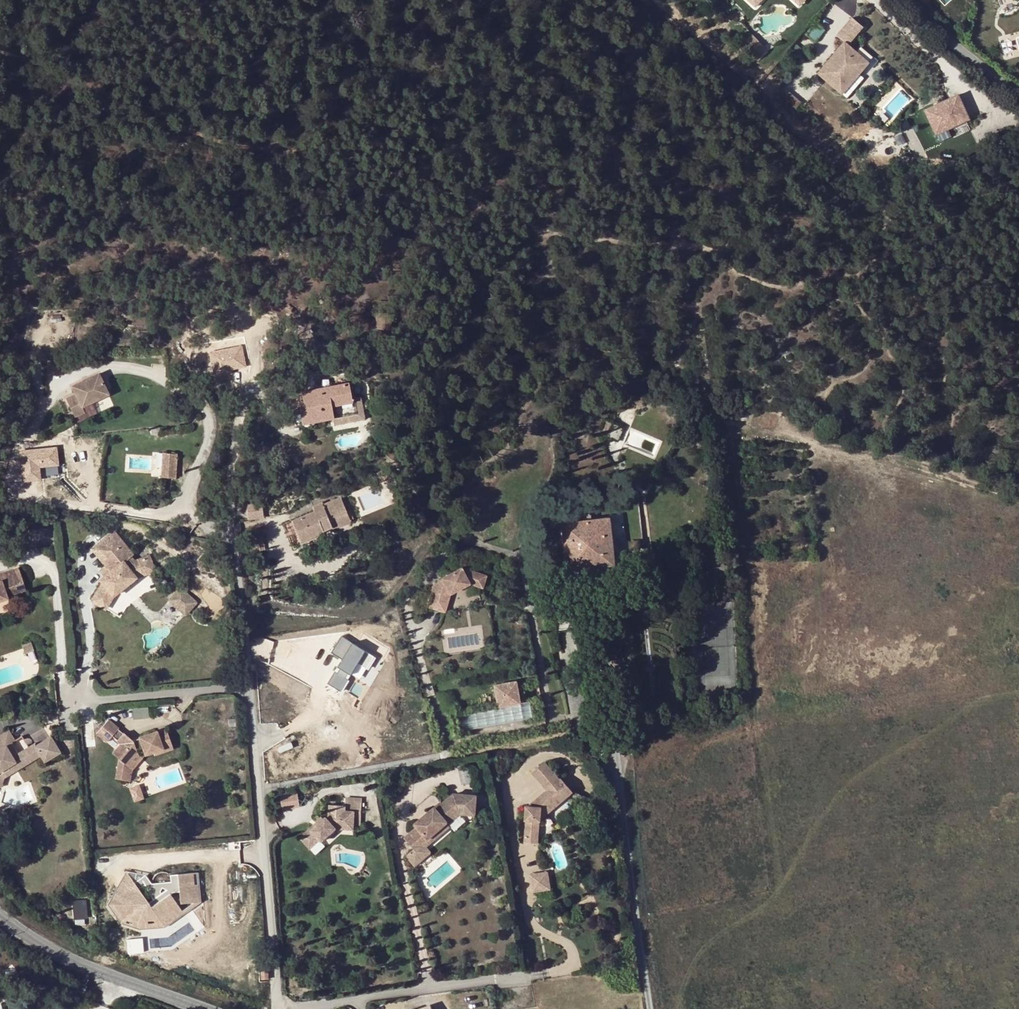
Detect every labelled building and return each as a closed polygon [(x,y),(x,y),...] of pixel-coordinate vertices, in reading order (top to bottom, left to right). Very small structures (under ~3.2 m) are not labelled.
[(743,4),(762,15),(770,1),(768,0),(746,0),(743,4)] [(845,34),(819,65),(843,85),(869,54),(848,36),(864,18),(853,9),(837,27),(845,34)] [(754,34),(743,43),(757,59),(768,51),(754,34)] [(958,92),(924,107),(936,134),(970,119),(958,92)] [(238,363),(238,348),(225,348),(225,364),(238,363)] [(80,389),(69,393),(78,411),(88,406),(86,401),(112,388),(102,368),(76,381),(80,389)] [(302,393),(303,401),(307,401),(308,407),(304,408),(300,408),(303,424),(333,419),(335,418),(332,404),(352,400),(352,398),(349,383),(345,384),(335,386),(302,393)] [(333,419),(334,426),(365,420),(361,396),(352,398),(352,400),(332,404),(335,418),(333,419)] [(605,420),(598,433),(606,437),(612,423),(605,420)] [(612,423),(606,437),(618,442),(624,428),(612,423)] [(41,479),(40,466),(58,464),(57,446),(20,448),(22,480),(41,479)] [(173,447),(160,446),(158,470),(172,471),(173,447)] [(292,521),(301,541),(350,520),(341,498),(324,504),(325,507),(313,512),(292,521)] [(311,507),(313,512),(325,507),(324,504),(323,502),(311,507)] [(247,504),(248,519),(263,517),(262,503),(247,504)] [(581,522),(562,524),(567,569),(613,565),(608,519),(592,521),(591,512),(580,513),(581,522)] [(114,535),(96,549),(106,561),(102,564),(105,567),(111,574),(105,579),(100,583),(103,586),(92,603),(104,611),(113,598),(135,580),(142,578),(137,564),(134,565),(130,560),(133,558),(114,535)] [(448,547),(450,551),(452,556),(461,552),(460,550),(456,542),(448,547)] [(96,549),(93,551),(102,564),(106,561),(96,549)] [(434,597),(438,580),(437,576),(457,566),(459,570),(478,575),(484,557),(460,550),(461,552),(452,556),(450,551),(429,563),(430,564),(427,565),(420,593),(434,597)] [(137,564),(142,578),(154,574),(149,560),(137,564)] [(105,579),(111,574),(105,567),(100,572),(105,579)] [(8,600),(7,598),(5,590),(23,584),(19,570),(0,576),(0,602),(8,600)] [(5,590),(7,598),(26,592),(23,584),(5,590)] [(175,590),(167,605),(186,615),(194,600),(175,590)] [(366,667),(374,654),(341,634),(330,651),(341,658),(326,681),(340,690),(357,661),(366,667)] [(22,645),(24,653),(34,650),(31,642),(22,645)] [(521,680),(500,684),(504,705),(525,701),(521,680)] [(504,705),(461,713),(465,730),(538,716),(535,699),(525,701),(504,705)] [(120,752),(111,761),(118,768),(112,787),(121,790),(125,775),(135,764),(135,759),(141,757),(142,764),(148,764),(168,762),(167,746),(157,747),(156,744),(138,746),(138,748),(131,748),(122,740),(121,741),(117,736),(118,735),(108,726),(101,733),(95,739),(95,740),(106,751),(112,745),(120,752)] [(5,771),(7,774),(26,763),(21,754),(14,758),(7,746),(14,742),(8,732),(0,737),(0,774),(5,771)] [(33,750),(37,756),(42,766),(58,757),(49,741),(33,750)] [(21,754),(26,763),(37,756),(33,750),(32,747),(21,754)] [(531,773),(546,790),(559,778),(545,761),(531,773)] [(0,784),(29,767),(26,763),(7,774),(5,771),(0,774),(0,785),(0,784)] [(135,764),(125,775),(130,779),(142,764),(135,764)] [(126,791),(130,779),(125,775),(121,790),(126,791)] [(524,843),(538,844),(540,821),(573,792),(561,778),(559,778),(546,790),(526,806),(524,843)] [(475,789),(452,787),(441,797),(436,792),(430,797),(433,800),(414,817),(416,819),(403,830),(413,842),(405,848),(413,858),(429,845),(424,839),(448,818),(447,816),(459,806),(473,807),(475,789)] [(280,793),(282,809),(300,806),(298,791),(280,793)] [(295,833),(305,844),(316,833),(319,835),(331,824),(340,824),(340,821),(350,821),(350,806),(342,806),(342,801),(325,801),(325,809),(320,813),(317,811),(295,833)] [(316,833),(305,844),(310,849),(321,838),(319,835),(316,833)] [(529,874),(532,893),(551,890),(548,871),(529,874)] [(136,884),(127,873),(109,904),(120,922),(142,929),(167,928),(187,913),(173,895),(180,894),(181,902),(200,901),(197,874),(172,876),(173,882),(154,884),(147,875),(136,884)] [(88,917),(88,898),(74,898),(74,917),(88,917)] [(143,951),(142,937),(127,938),(128,952),(143,951)] [(82,992),(77,998),(83,1006),(90,999),(87,998),(85,996),(83,994),(82,992)]
